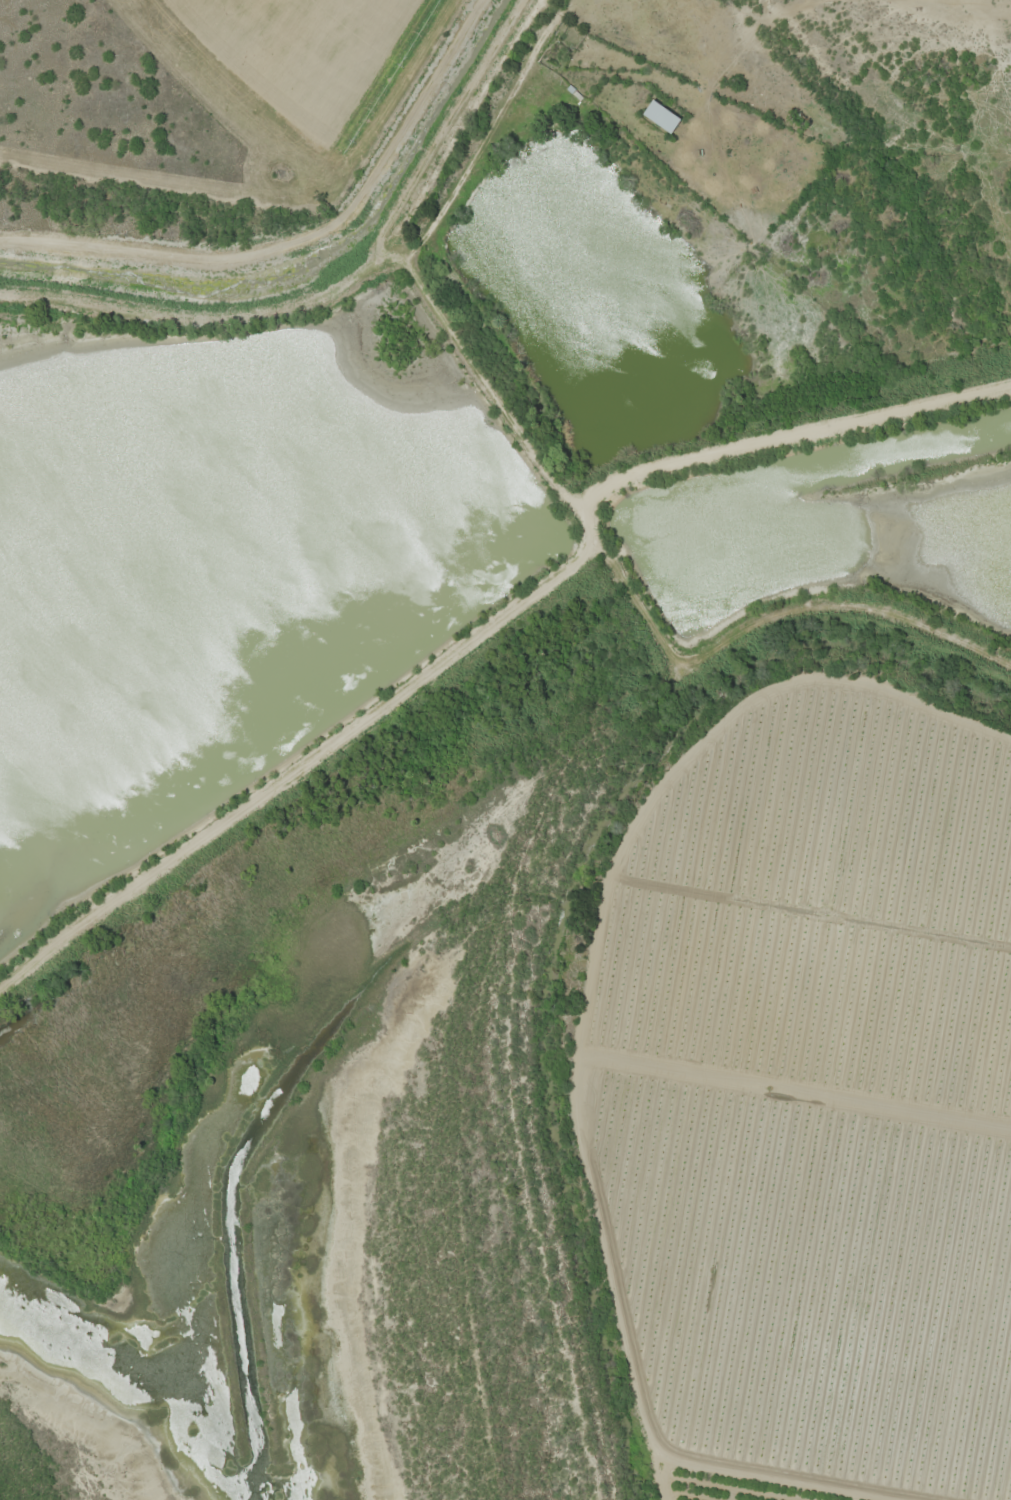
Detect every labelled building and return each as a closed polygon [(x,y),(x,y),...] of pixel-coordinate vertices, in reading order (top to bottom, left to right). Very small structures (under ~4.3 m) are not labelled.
[(681,120),(653,100),(643,115),(672,134),(681,120)]
